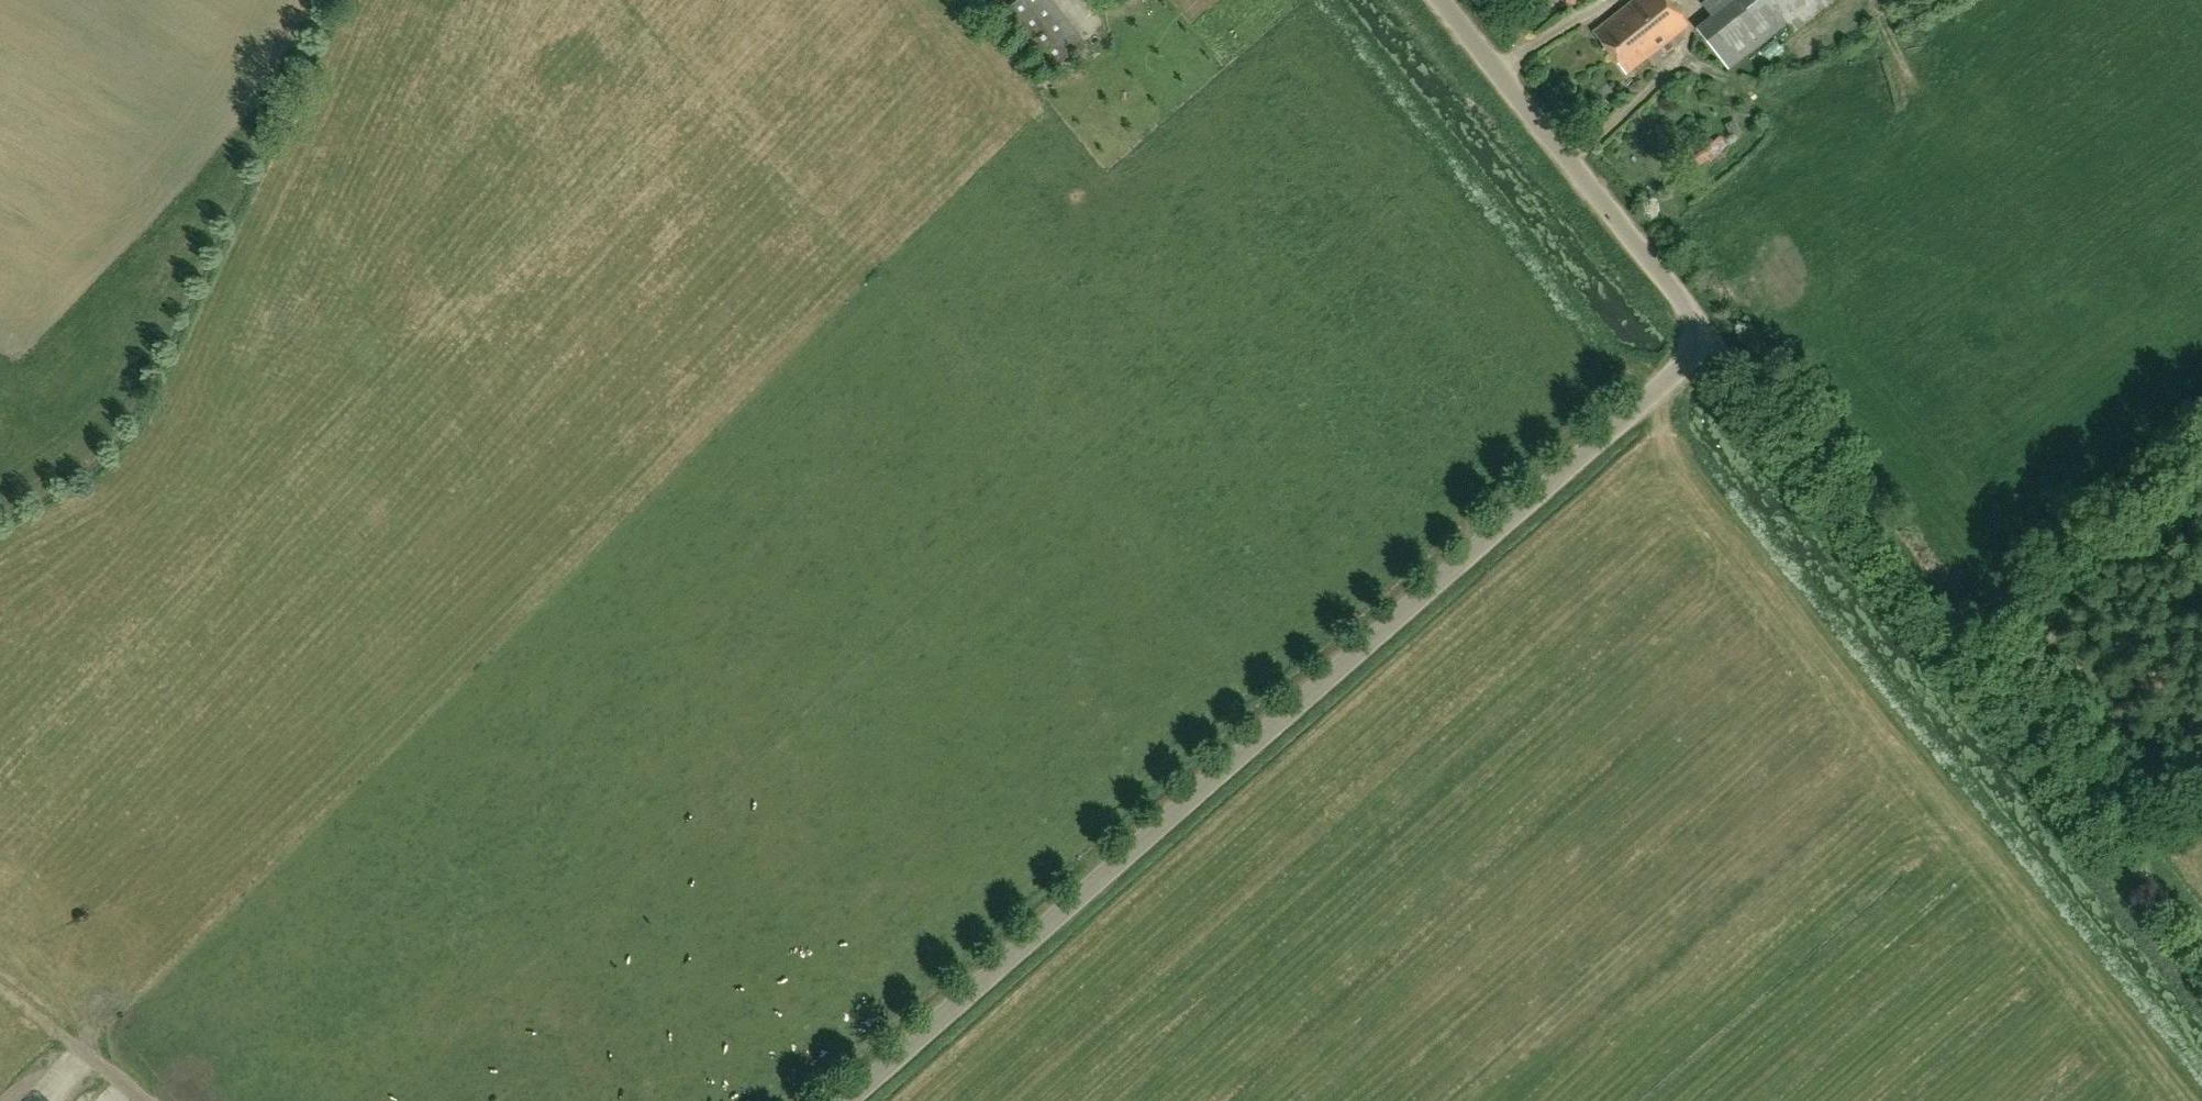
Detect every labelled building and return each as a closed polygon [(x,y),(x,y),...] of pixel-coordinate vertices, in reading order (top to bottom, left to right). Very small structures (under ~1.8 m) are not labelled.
[(1086,44),(1052,0),(1020,0),(1006,11),(1052,71),(1086,44)] [(1594,31),(1627,73),(1687,25),(1667,0),(1633,0),(1594,31)] [(1784,21),(1791,30),(1828,0),(1704,0),(1701,2),(1712,15),(1696,28),(1727,67),(1784,21)]
